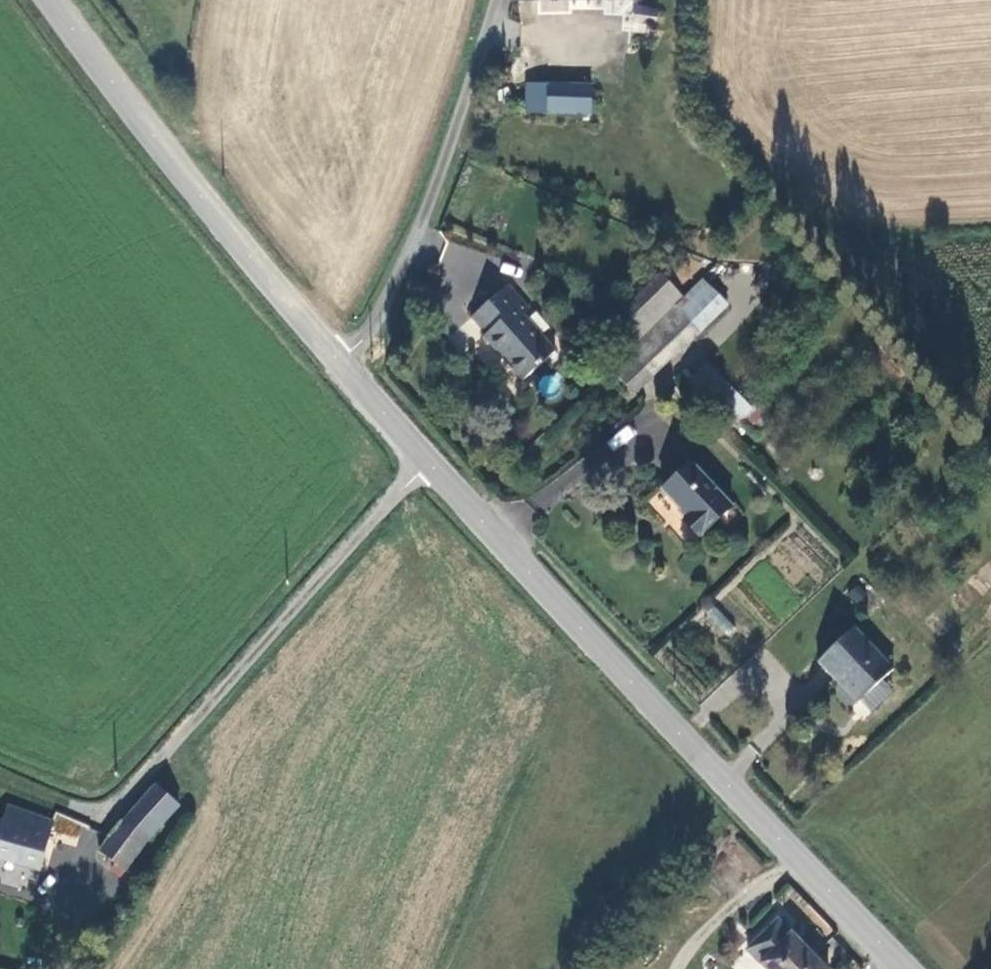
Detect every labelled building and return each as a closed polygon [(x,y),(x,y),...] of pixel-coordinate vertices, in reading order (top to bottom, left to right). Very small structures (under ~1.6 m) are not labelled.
[(668,4),(648,5),(652,9),(651,21),(668,22),(668,4)] [(478,79),(474,96),(486,97),(488,81),(478,79)] [(522,111),(587,112),(587,82),(523,81),(522,111)] [(483,338),(480,343),(517,384),(551,354),(518,316),(523,311),(503,289),(468,321),(483,338)] [(669,379),(673,376),(722,338),(699,312),(676,332),(683,340),(655,364),(669,379)] [(653,376),(630,352),(612,370),(635,393),(653,376)] [(726,371),(706,386),(732,417),(752,401),(726,371)] [(682,517),(699,536),(729,511),(689,464),(663,488),(686,514),(682,517)] [(990,585),(990,565),(989,563),(978,574),(990,586),(990,585)] [(704,614),(721,638),(732,629),(715,606),(704,614)] [(851,631),(816,662),(829,679),(834,676),(856,700),(888,671),(851,631)] [(168,786),(134,826),(158,842),(189,804),(168,786)] [(11,833),(0,828),(0,847),(6,849),(1,865),(43,880),(63,832),(17,815),(13,822),(11,833)] [(134,826),(121,844),(112,860),(128,870),(120,884),(130,890),(158,842),(134,826)] [(827,966),(774,914),(744,944),(769,968),(823,968),(827,966)]
